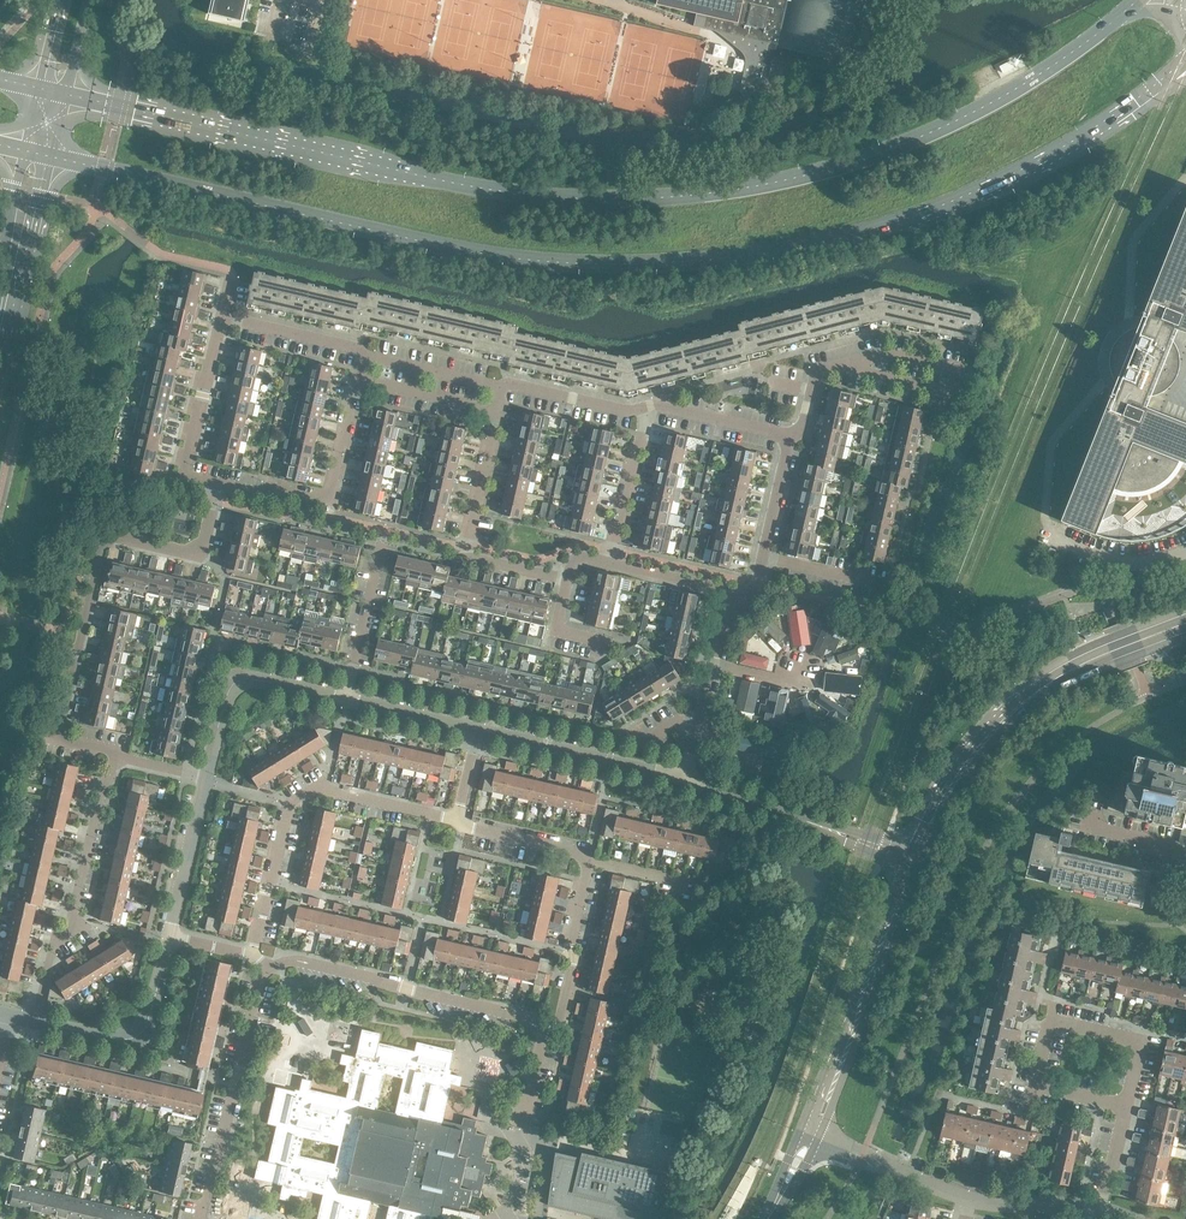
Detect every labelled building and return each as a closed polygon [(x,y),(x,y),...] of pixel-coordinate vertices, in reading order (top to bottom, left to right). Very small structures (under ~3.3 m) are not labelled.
[(211,13),(210,13),(209,14),(245,23),(246,21),(245,21),(250,0),(213,0),(211,13)] [(657,5),(706,16),(703,28),(735,35),(733,44),(766,52),(765,59),(773,60),(796,65),(799,53),(861,67),(877,0),(658,0),(657,5)] [(1097,535),(1113,494),(1116,495),(1119,496),(1122,497),(1125,497),(1128,497),(1131,497),(1133,497),(1138,497),(1141,496),(1143,495),(1148,494),(1150,493),(1153,492),(1157,490),(1159,488),(1161,487),(1163,485),(1165,483),(1167,482),(1169,479),(1170,478),(1172,476),(1174,473),(1175,471),(1176,468),(1177,466),(1179,463),(1179,461),(1185,464),(1185,423),(1143,406),(1147,397),(1150,396),(1152,396),(1154,395),(1156,395),(1159,394),(1161,393),(1164,391),(1166,390),(1167,389),(1169,387),(1171,385),(1173,383),(1174,381),(1175,379),(1176,377),(1177,374),(1178,373),(1179,370),(1179,368),(1180,365),(1180,363),(1180,360),(1180,358),(1179,355),(1179,353),(1178,350),(1177,348),(1176,345),(1174,343),(1173,341),(1172,339),(1171,338),(1174,328),(1185,333),(1185,207),(1143,315),(1143,316),(1146,317),(1142,326),(1140,327),(1137,327),(1135,328),(1133,329),(1130,330),(1128,331),(1125,332),(1124,334),(1121,335),(1120,337),(1118,339),(1116,341),(1115,342),(1114,345),(1113,346),(1112,349),(1111,351),(1111,353),(1110,355),(1110,358),(1110,361),(1110,363),(1110,366),(1110,368),(1111,371),(1111,373),(1112,375),(1113,378),(1114,379),(1116,382),(1118,384),(1119,385),(1115,395),(1112,394),(1061,521),(1097,535)] [(185,269),(181,283),(204,288),(205,284),(205,283),(203,282),(205,274),(185,269)] [(280,311),(287,279),(256,272),(248,304),(280,311)] [(311,318),(318,286),(287,279),(280,311),(311,318)] [(203,292),(208,293),(210,286),(205,284),(204,288),(181,283),(178,295),(198,300),(200,293),(203,294),(203,292)] [(342,325),(349,294),(318,286),(311,318),(342,325)] [(883,319),(882,287),(845,297),(853,328),(876,322),(876,320),(883,319)] [(914,328),(921,296),(882,287),(883,319),(890,320),(889,322),(914,328)] [(374,327),(382,295),(369,292),(368,298),(349,294),(342,325),(362,330),(363,324),(374,327)] [(197,307),(198,300),(178,295),(176,308),(198,313),(199,310),(200,308),(197,307)] [(405,334),(413,302),(382,295),(374,327),(405,334)] [(945,335),(952,303),(921,296),(914,328),(945,335)] [(853,328),(845,297),(813,305),(821,336),(853,328)] [(437,341),(444,310),(413,302),(405,334),(437,341)] [(984,311),(952,303),(945,335),(977,342),(984,311)] [(821,336),(813,305),(783,313),(791,344),(821,336)] [(197,317),(203,318),(204,311),(199,310),(198,313),(176,308),(173,321),(193,325),(194,318),(197,319),(197,317)] [(468,348),(475,317),(444,310),(437,341),(468,348)] [(791,344),(783,313),(751,321),(759,352),(791,344)] [(499,355),(506,324),(475,317),(468,348),(499,355)] [(191,332),(193,325),(173,321),(167,319),(164,332),(192,339),(193,335),(194,333),(191,332)] [(759,352),(751,321),(738,324),(740,330),(723,335),(731,366),(750,361),(748,355),(759,352)] [(528,369),(536,337),(517,333),(519,327),(506,324),(499,355),(510,358),(508,364),(528,369)] [(192,342),(197,343),(198,336),(193,335),(192,339),(164,332),(161,344),(167,345),(167,346),(181,349),(181,350),(187,351),(188,344),(191,344),(192,342)] [(731,366),(723,335),(691,343),(699,374),(731,366)] [(559,376),(567,344),(536,337),(528,369),(559,376)] [(699,374),(691,343),(660,351),(667,382),(699,374)] [(179,356),(181,350),(181,349),(167,346),(167,345),(161,344),(158,357),(181,363),(181,359),(182,357),(179,356)] [(591,383),(598,352),(567,344),(559,376),(591,383)] [(241,352),(239,360),(259,364),(262,351),(239,346),(238,350),(238,352),(241,352)] [(667,382),(660,351),(629,359),(629,390),(637,388),(637,390),(667,382)] [(629,390),(629,359),(598,352),(591,383),(621,390),(621,388),(629,390)] [(185,367),(187,360),(181,359),(181,363),(158,357),(152,356),(149,369),(175,375),(177,367),(179,368),(180,366),(185,367)] [(256,377),(259,364),(239,360),(237,367),(235,366),(234,368),(229,367),(227,374),(232,375),(233,371),(256,377)] [(313,363),(310,376),(330,381),(333,367),(313,363)] [(173,382),(175,375),(149,369),(146,382),(175,388),(175,385),(176,383),(173,382)] [(253,389),(256,377),(233,371),(232,375),(232,377),(235,378),(233,385),(253,389)] [(327,393),(330,381),(310,376),(307,389),(327,393)] [(179,393),(181,386),(175,385),(175,388),(146,382),(143,394),(169,400),(171,393),(173,394),(174,392),(179,393)] [(250,402),(253,389),(233,385),(231,392),(229,391),(228,393),(223,392),(222,399),(227,400),(227,397),(250,402)] [(468,396),(470,388),(461,386),(459,394),(468,396)] [(327,393),(307,389),(301,387),(298,400),(324,406),(327,393)] [(832,389),(829,402),(849,407),(854,408),(857,395),(832,389)] [(167,408),(169,400),(143,394),(140,407),(169,414),(170,410),(170,408),(167,408)] [(256,403),(250,402),(227,397),(227,400),(226,402),(229,403),(227,410),(247,415),(253,416),(256,403)] [(321,419),(324,406),(298,400),(295,413),(321,419)] [(846,419),(849,407),(829,402),(826,415),(846,419)] [(899,404),(896,418),(922,424),(925,410),(899,404)] [(173,418),(175,411),(170,410),(169,414),(140,407),(137,420),(163,426),(165,419),(167,419),(168,417),(173,418)] [(378,408),(375,422),(395,426),(398,413),(378,408)] [(244,427),(247,415),(227,410),(226,417),(223,417),(222,418),(217,417),(216,425),(221,426),(222,422),(244,427)] [(525,411),(522,425),(542,429),(548,431),(551,417),(525,411)] [(318,431),(321,419),(295,413),(293,425),(318,431)] [(851,421),(846,419),(826,415),(823,427),(848,433),(851,421)] [(919,436),(922,424),(896,418),(893,430),(919,436)] [(161,433),(163,426),(137,420),(134,432),(140,434),(163,439),(164,435),(164,433),(161,433)] [(250,429),(244,427),(222,422),(221,426),(220,428),(223,428),(221,435),(241,440),(247,441),(250,429)] [(392,439),(395,426),(375,422),(372,434),(392,439)] [(446,424),(443,438),(463,442),(466,429),(446,424)] [(315,444),(318,431),(293,425),(290,438),(315,444)] [(539,442),(542,429),(522,425),(519,437),(539,442)] [(593,427),(590,441),(610,445),(614,432),(593,427)] [(845,446),(848,433),(823,427),(820,440),(840,445),(845,446)] [(916,449),(919,436),(893,430),(890,443),(916,449)] [(668,432),(665,445),(685,450),(688,436),(668,432)] [(167,444),(169,436),(164,435),(163,439),(140,434),(137,446),(157,451),(159,444),(162,444),(162,443),(167,444)] [(389,452),(392,439),(372,434),(369,447),(389,452)] [(239,453),(241,440),(221,435),(220,443),(217,442),(217,444),(211,443),(210,450),(215,451),(216,447),(239,453)] [(536,455),(539,442),(519,437),(516,450),(536,455)] [(312,457),(315,444),(290,438),(287,451),(312,457)] [(460,455),(463,442),(443,438),(440,450),(460,455)] [(845,446),(840,445),(820,440),(817,453),(837,457),(842,459),(845,446)] [(607,458),(610,445),(590,441),(587,453),(607,458)] [(913,462),(916,449),(890,443),(887,456),(913,462)] [(682,462),(685,450),(665,445),(662,458),(682,462)] [(156,458),(157,451),(137,446),(134,459),(157,464),(158,461),(158,459),(156,458)] [(756,452),(731,446),(728,460),(733,461),(753,466),(756,452)] [(244,454),(239,453),(216,447),(215,451),(214,453),(217,454),(215,461),(233,466),(233,467),(234,467),(235,466),(241,467),(244,454)] [(386,464),(389,452),(369,447),(366,460),(386,464)] [(457,468),(460,455),(440,450),(437,463),(457,468)] [(533,467),(536,455),(516,450),(513,463),(533,467)] [(309,469),(312,457),(287,451),(284,463),(309,469)] [(604,471),(607,458),(587,453),(584,466),(604,471)] [(834,471),(837,457),(817,453),(814,465),(828,469),(834,471)] [(910,474),(913,462),(887,456),(884,468),(910,474)] [(679,475),(682,462),(662,458),(659,470),(679,475)] [(156,468),(161,469),(163,462),(158,461),(157,464),(134,459),(131,472),(151,477),(153,469),(156,470),(156,468)] [(383,477),(386,464),(366,460),(363,472),(383,477)] [(750,478),(753,466),(733,461),(730,474),(750,478)] [(457,468),(437,463),(432,462),(429,474),(434,476),(455,480),(457,468)] [(306,483),(309,469),(284,463),(281,476),(286,478),(306,483)] [(538,468),(533,467),(513,463),(510,475),(530,480),(535,481),(538,468)] [(825,481),(828,469),(814,465),(808,463),(805,477),(825,481)] [(604,471),(584,466),(579,465),(576,477),(581,479),(602,483),(604,471)] [(907,488),(910,474),(884,468),(881,480),(887,482),(901,486),(907,488)] [(676,488),(679,475),(659,470),(656,483),(676,488)] [(380,490),(383,477),(363,472),(360,485),(380,490)] [(747,491),(750,478),(730,474),(727,486),(747,491)] [(527,493),(530,480),(510,475),(507,488),(527,493)] [(452,493),(455,480),(434,476),(432,488),(452,493)] [(822,494),(825,481),(805,477),(802,490),(822,494)] [(599,496),(602,483),(581,479),(579,491),(599,496)] [(898,498),(901,486),(887,482),(881,480),(878,494),(898,498)] [(682,489),(676,488),(656,483),(654,490),(651,489),(650,495),(653,496),(673,500),(679,502),(682,489)] [(377,502),(380,490),(360,485),(357,498),(377,502)] [(745,504),(747,491),(727,486),(724,499),(745,504)] [(452,493),(432,488),(426,487),(423,500),(449,506),(452,493)] [(524,505),(527,493),(507,488),(504,501),(524,505)] [(819,507),(822,494),(802,490),(799,502),(819,507)] [(596,509),(599,496),(579,491),(576,504),(596,509)] [(895,511),(898,498),(878,494),(875,507),(895,511)] [(670,513),(673,500),(653,496),(650,508),(670,513)] [(374,516),(377,502),(357,498),(354,511),(374,516)] [(745,504),(724,499),(719,498),(716,510),(722,512),(742,516),(745,504)] [(446,518),(449,506),(423,500),(420,512),(446,518)] [(521,519),(524,505),(504,501),(501,514),(521,519)] [(816,520),(819,507),(799,502),(796,515),(816,520)] [(593,521),(596,509),(576,504),(573,517),(593,521)] [(892,524),(895,511),(875,507),(872,519),(892,524)] [(667,526),(670,513),(650,508),(647,521),(667,526)] [(443,531),(446,518),(420,512),(417,526),(443,531)] [(739,529),(742,516),(722,512),(719,524),(739,529)] [(593,521),(573,517),(567,515),(564,528),(590,535),(593,521)] [(813,532),(816,520),(796,515),(793,528),(813,532)] [(233,525),(227,523),(226,531),(231,532),(232,528),(254,533),(257,520),(238,516),(236,523),(233,523),(233,525)] [(889,537),(892,524),(872,519),(869,532),(889,537)] [(667,526),(647,521),(644,520),(642,526),(646,527),(644,534),(670,540),(673,527),(667,526)] [(736,542),(739,529),(719,524),(716,537),(736,542)] [(293,552),(297,532),(298,528),(295,527),(292,529),(292,531),(284,529),(279,549),(293,552)] [(260,535),(254,533),(232,528),(231,532),(230,534),(233,534),(232,541),(251,546),(257,547),(260,535)] [(298,528),(297,532),(293,552),(291,558),(304,561),(310,535),(303,533),(304,531),(302,528),(298,528)] [(818,534),(813,532),(793,528),(790,540),(815,546),(818,534)] [(886,549),(889,537),(869,532),(864,531),(861,543),(866,545),(886,549)] [(667,553),(670,540),(644,534),(643,541),(639,540),(637,546),(667,553)] [(318,558),(323,538),(310,535),(304,561),(317,564),(318,558)] [(736,542),(716,537),(710,536),(707,548),(713,550),(733,554),(736,542)] [(331,561),(335,541),(323,538),(318,558),(331,561)] [(342,542),(335,541),(331,561),(343,564),(348,544),(349,539),(345,539),(343,540),(342,542)] [(349,539),(348,544),(343,564),(357,567),(361,547),(354,545),(354,543),(352,540),(349,539)] [(816,546),(815,546),(790,540),(787,554),(813,560),(816,546)] [(249,559),(251,546),(232,541),(230,549),(227,548),(227,550),(222,549),(220,556),(225,557),(226,554),(249,559)] [(883,563),(886,549),(866,545),(863,558),(883,563)] [(1056,550),(1050,548),(1047,555),(1053,558),(1056,550)] [(730,568),(733,554),(713,550),(710,563),(730,568)] [(255,560),(249,559),(226,554),(225,557),(225,559),(227,560),(226,567),(252,574),(255,560)] [(407,579),(412,559),(399,555),(394,575),(407,579)] [(134,594),(139,569),(132,567),(133,564),(131,564),(132,559),(125,557),(124,562),(127,563),(121,591),(134,594)] [(419,587),(425,561),(412,559),(407,579),(406,584),(419,587)] [(431,590),(437,564),(425,561),(419,587),(431,590)] [(127,563),(124,562),(122,562),(121,564),(110,562),(104,587),(121,591),(127,563)] [(160,595),(165,574),(157,573),(158,570),(156,570),(157,564),(150,563),(149,568),(152,569),(147,592),(160,595)] [(451,568),(437,564),(431,590),(443,593),(445,587),(448,576),(449,576),(451,568)] [(152,569),(149,568),(147,567),(146,570),(139,569),(134,594),(146,597),(147,592),(152,569)] [(185,600),(190,580),(183,579),(183,576),(181,575),(183,570),(175,569),(174,574),(178,575),(173,597),(185,600)] [(467,608),(474,581),(466,580),(467,577),(465,577),(466,572),(459,570),(458,575),(461,576),(455,605),(467,608)] [(624,578),(618,576),(598,571),(596,579),(594,579),(593,581),(588,579),(586,587),(592,588),(592,584),(621,591),(624,578)] [(178,575),(174,574),(172,573),(172,576),(165,574),(160,595),(173,597),(178,575)] [(461,576),(458,575),(456,574),(455,577),(449,576),(448,576),(445,587),(443,593),(441,602),(455,605),(461,576)] [(207,581),(208,576),(201,575),(200,580),(203,580),(198,603),(211,606),(216,586),(208,585),(209,582),(207,581)] [(493,614),(499,587),(492,586),(493,583),(491,583),(492,577),(485,576),(484,581),(487,582),(480,611),(493,614)] [(203,580),(200,580),(198,579),(197,582),(190,580),(185,600),(198,603),(203,580)] [(487,582),(484,581),(482,580),(481,583),(474,581),(467,608),(480,611),(487,582)] [(518,620),(524,593),(517,592),(518,589),(516,588),(517,583),(510,582),(509,587),(512,588),(506,617),(518,620)] [(618,604),(621,591),(592,584),(592,588),(591,590),(594,590),(592,598),(618,604)] [(512,588),(509,587),(507,586),(506,589),(499,587),(493,614),(506,617),(512,588)] [(541,594),(542,589),(535,587),(534,593),(538,593),(531,622),(544,626),(550,599),(543,597),(543,595),(541,594)] [(680,591),(677,604),(697,609),(700,595),(680,591)] [(538,593),(534,593),(532,592),(532,595),(524,593),(518,620),(531,622),(538,593)] [(615,616),(618,604),(592,598),(591,605),(588,604),(587,606),(582,605),(581,612),(586,613),(587,610),(615,616)] [(694,621),(697,609),(677,604),(674,617),(694,621)] [(234,633),(239,613),(240,608),(226,605),(221,630),(234,633)] [(138,614),(133,613),(113,608),(110,608),(109,612),(108,614),(111,614),(109,621),(135,627),(138,614)] [(612,630),(615,616),(587,610),(586,613),(585,615),(588,616),(586,624),(612,630)] [(811,648),(806,611),(788,614),(793,650),(811,648)] [(824,623),(826,616),(813,611),(810,618),(824,623)] [(247,636),(251,616),(239,613),(234,633),(247,636)] [(272,641),(277,621),(278,616),(265,613),(264,618),(259,639),(272,641)] [(259,639),(264,618),(251,616),(247,636),(259,639)] [(285,644),(289,624),(291,619),(278,616),(277,621),(272,641),(285,644)] [(311,644),(316,624),(317,619),(304,616),(301,627),(302,627),(299,641),(311,644)] [(691,634),(694,621),(674,617),(671,629),(691,634)] [(838,625),(827,620),(812,654),(823,659),(838,625)] [(132,640),(135,627),(109,621),(108,629),(105,628),(105,630),(100,629),(98,636),(103,637),(104,634),(127,639),(132,640)] [(786,647),(765,621),(756,628),(777,654),(786,647)] [(337,650),(343,625),(330,622),(329,627),(324,647),(337,650)] [(298,647),(299,641),(302,627),(301,627),(289,624),(285,644),(298,647)] [(324,647),(329,627),(316,624),(311,644),(324,647)] [(186,625),(183,639),(203,643),(206,630),(186,625)] [(752,627),(745,634),(750,639),(757,632),(752,627)] [(688,647),(691,634),(671,629),(668,642),(688,647)] [(857,645),(864,643),(861,633),(854,635),(857,645)] [(124,651),(127,639),(104,634),(103,637),(103,639),(105,640),(104,647),(124,651)] [(541,647),(542,640),(528,636),(526,643),(541,647)] [(203,643),(183,639),(178,637),(175,650),(200,656),(203,643)] [(388,662),(393,642),(379,639),(375,659),(388,662)] [(401,665),(405,645),(393,642),(388,662),(401,665)] [(685,660),(688,647),(668,642),(665,655),(671,657),(685,660)] [(417,654),(419,648),(405,645),(401,665),(413,668),(416,654),(417,654)] [(638,650),(635,645),(629,649),(631,654),(638,650)] [(868,655),(865,646),(837,657),(840,665),(868,655)] [(121,664),(124,651),(104,647),(102,654),(99,653),(99,655),(94,654),(92,661),(97,662),(98,659),(121,664)] [(424,677),(431,651),(419,648),(417,654),(416,654),(413,668),(411,674),(424,677)] [(778,656),(743,648),(739,664),(774,672),(778,656)] [(631,654),(629,649),(622,653),(625,658),(631,654)] [(197,669),(200,656),(175,650),(172,663),(177,664),(197,669)] [(437,680),(442,660),(443,654),(431,651),(424,677),(437,680)] [(659,669),(669,686),(672,690),(677,688),(674,683),(681,679),(679,675),(682,674),(685,660),(671,657),(670,661),(659,669)] [(615,658),(608,662),(611,666),(618,662),(615,658)] [(126,665),(121,664),(98,659),(97,662),(97,664),(99,665),(98,672),(118,677),(123,678),(126,665)] [(862,659),(859,673),(867,674),(869,660),(862,659)] [(450,683),(454,663),(442,660),(437,680),(450,683)] [(488,692),(493,672),(494,665),(481,662),(480,669),(475,689),(488,692)] [(611,666),(608,662),(602,666),(605,670),(611,666)] [(462,686),(467,666),(454,663),(450,683),(462,686)] [(194,681),(197,669),(177,664),(174,676),(194,681)] [(475,689),(480,669),(467,666),(462,686),(475,689)] [(513,697),(520,671),(507,668),(506,674),(501,695),(513,697)] [(658,693),(669,686),(659,669),(648,675),(658,693)] [(526,700),(531,680),(532,674),(520,671),(513,697),(526,700)] [(115,689),(118,677),(98,672),(96,679),(93,679),(93,680),(88,679),(86,687),(91,688),(92,684),(115,689)] [(501,695),(506,674),(493,672),(488,692),(501,695)] [(859,676),(824,674),(824,686),(858,688),(859,676)] [(647,700),(658,693),(648,675),(637,682),(647,700)] [(191,694),(194,681),(174,676),(171,689),(191,694)] [(539,703),(543,683),(531,680),(526,700),(539,703)] [(636,707),(647,700),(637,682),(626,689),(636,707)] [(551,706),(556,686),(543,683),(539,703),(551,706)] [(577,712),(581,692),(583,686),(570,683),(569,689),(564,709),(577,712)] [(112,702),(115,689),(92,684),(91,688),(91,689),(94,690),(92,697),(112,702)] [(758,687),(747,684),(743,702),(754,705),(758,687)] [(564,709),(569,689),(556,686),(551,706),(564,709)] [(188,707),(191,694),(171,689),(166,688),(163,701),(188,707)] [(625,713),(636,707),(626,689),(615,696),(625,713)] [(789,693),(776,690),(769,724),(781,727),(789,693)] [(595,695),(581,692),(577,712),(590,715),(595,695)] [(849,716),(822,693),(812,705),(839,728),(849,716)] [(614,721),(625,713),(615,696),(603,703),(598,702),(595,716),(609,720),(612,718),(614,721)] [(109,715),(112,702),(92,697),(90,705),(87,704),(87,706),(82,705),(80,712),(85,713),(86,709),(109,715)] [(848,698),(844,707),(850,710),(854,701),(848,698)] [(811,714),(807,699),(797,702),(799,709),(789,712),(791,720),(811,714)] [(185,720),(188,707),(163,701),(160,714),(165,715),(185,720)] [(106,728),(109,715),(86,709),(85,713),(85,715),(88,716),(86,723),(106,728)] [(727,716),(741,719),(742,712),(728,709),(727,716)] [(182,732),(185,720),(165,715),(162,728),(182,732)] [(755,715),(753,722),(763,724),(764,717),(755,715)] [(826,720),(817,724),(819,731),(828,727),(826,720)] [(783,722),(781,729),(790,731),(792,724),(783,722)] [(314,752),(326,745),(316,729),(315,727),(304,734),(314,752)] [(320,727),(316,729),(326,745),(329,745),(332,730),(320,727)] [(179,745),(182,732),(162,728),(159,740),(179,745)] [(738,731),(734,748),(774,757),(770,776),(787,780),(795,744),(738,731)] [(352,756),(357,736),(344,733),(339,753),(352,756)] [(303,759),(314,752),(304,734),(293,741),(303,759)] [(365,759),(370,739),(357,736),(352,756),(365,759)] [(179,745),(159,740),(153,739),(150,752),(176,758),(178,750),(182,751),(183,746),(179,745)] [(378,762),(382,742),(370,739),(365,759),(378,762)] [(292,766),(303,759),(293,741),(282,748),(292,766)] [(390,765),(395,745),(382,742),(378,762),(390,765)] [(32,745),(30,754),(38,756),(40,747),(32,745)] [(403,768),(408,748),(395,745),(390,765),(403,768)] [(281,772),(292,766),(282,748),(271,755),(281,772)] [(416,771),(420,751),(408,748),(403,768),(416,771)] [(428,773),(433,753),(420,751),(416,771),(428,773)] [(446,751),(445,756),(441,776),(440,776),(440,777),(454,781),(456,768),(456,766),(457,766),(460,754),(446,751)] [(445,756),(433,753),(428,773),(440,776),(441,776),(445,756)] [(270,779),(281,772),(271,755),(259,762),(270,779)] [(1146,819),(1147,821),(1150,821),(1152,820),(1182,827),(1184,820),(1185,813),(1185,811),(1185,766),(1181,765),(1137,755),(1135,764),(1133,772),(1117,768),(1107,810),(1146,819)] [(311,761),(306,763),(310,770),(315,767),(311,761)] [(57,762),(54,775),(74,780),(78,766),(57,762)] [(259,786),(270,779),(259,762),(248,769),(259,786)] [(497,771),(498,766),(485,762),(482,775),(483,775),(482,777),(479,789),(493,792),(493,791),(492,791),(497,771)] [(310,770),(306,763),(302,766),(306,773),(310,770)] [(259,786),(248,769),(249,771),(246,773),(243,786),(258,790),(259,786)] [(509,774),(497,771),(492,791),(493,791),(505,794),(509,774)] [(289,774),(284,777),(288,784),(293,781),(289,774)] [(517,797),(522,777),(509,774),(505,794),(517,797)] [(72,792),(74,780),(54,775),(51,788),(72,792)] [(288,784),(284,777),(280,780),(284,787),(288,784)] [(530,800),(535,780),(522,777),(517,797),(530,800)] [(133,779),(130,792),(148,797),(156,799),(159,785),(147,783),(145,782),(133,779)] [(543,803),(547,782),(535,780),(530,800),(543,803)] [(555,805),(560,785),(547,782),(543,803),(555,805)] [(568,808),(573,788),(560,785),(555,805),(568,808)] [(69,805),(72,792),(51,788),(49,800),(69,805)] [(581,811),(585,791),(573,788),(568,808),(581,811)] [(146,809),(148,797),(130,792),(129,791),(125,805),(146,809)] [(598,794),(585,791),(581,811),(594,814),(598,794)] [(66,817),(69,805),(49,800),(46,813),(66,817)] [(611,800),(609,805),(620,809),(622,804),(611,800)] [(232,816),(240,818),(240,817),(258,822),(259,821),(261,808),(249,806),(247,805),(235,802),(232,816)] [(143,822),(146,809),(125,805),(123,817),(143,822)] [(317,808),(314,821),(334,826),(337,813),(317,808)] [(618,816),(619,816),(620,811),(606,808),(604,820),(603,822),(600,835),(614,838),(614,836),(618,816)] [(480,822),(482,813),(474,811),(472,820),(480,822)] [(63,831),(66,817),(46,813),(43,825),(43,826),(58,829),(58,830),(63,831)] [(626,839),(631,819),(619,816),(618,816),(614,836),(626,839)] [(140,835),(143,822),(123,817),(120,830),(140,835)] [(260,821),(259,821),(258,822),(240,817),(240,818),(237,830),(257,834),(260,821)] [(639,842),(644,822),(631,819),(626,839),(639,842)] [(331,838),(334,826),(314,821),(311,834),(331,838)] [(652,845),(656,825),(644,822),(639,842),(652,845)] [(55,842),(58,830),(58,829),(43,826),(43,825),(38,824),(35,837),(55,842)] [(664,848),(669,828),(656,825),(652,845),(664,848)] [(407,829),(402,828),(394,826),(391,839),(397,841),(397,840),(417,845),(417,846),(418,846),(421,832),(409,829),(409,830),(406,829),(407,829)] [(677,851),(681,831),(669,828),(664,848),(677,851)] [(137,847),(140,835),(120,830),(117,843),(137,847)] [(254,847),(257,834),(237,830),(234,842),(254,847)] [(689,854),(694,834),(681,831),(677,851),(689,854)] [(1150,871),(1068,852),(1072,834),(1061,831),(1060,838),(1036,832),(1025,877),(1059,885),(1058,888),(1072,891),(1073,888),(1082,890),(1081,893),(1096,897),(1096,894),(1105,896),(1104,899),(1119,902),(1119,899),(1128,901),(1127,904),(1142,907),(1143,904),(1150,874),(1150,871)] [(328,851),(331,838),(311,834),(308,846),(328,851)] [(702,857),(707,837),(694,834),(689,854),(702,857)] [(719,840),(715,860),(714,860),(714,861),(727,864),(730,852),(730,850),(731,850),(734,837),(720,834),(719,840)] [(766,837),(760,835),(758,844),(764,845),(766,837)] [(52,855),(55,842),(35,837),(32,850),(52,855)] [(719,840),(707,837),(702,857),(714,860),(715,860),(719,840)] [(414,858),(417,846),(417,845),(397,840),(397,841),(394,853),(414,858)] [(251,860),(254,847),(234,842),(231,855),(251,860)] [(134,860),(137,847),(117,843),(114,855),(134,860)] [(325,864),(328,851),(308,846),(305,859),(325,864)] [(49,867),(52,855),(32,850),(29,863),(49,867)] [(616,850),(614,857),(622,859),(623,854),(623,852),(616,850)] [(411,870),(414,858),(394,853),(391,865),(411,870)] [(457,868),(458,869),(458,868),(478,873),(484,874),(487,861),(475,858),(474,858),(472,858),(472,857),(460,854),(457,868)] [(622,859),(621,861),(628,863),(630,856),(623,854),(622,859)] [(131,873),(134,860),(114,855),(111,868),(131,873)] [(248,872),(251,860),(231,855),(228,868),(248,872)] [(322,876),(325,864),(305,859),(302,872),(322,876)] [(46,880),(49,867),(29,863),(26,875),(46,880)] [(408,883),(411,870),(391,865),(388,878),(408,883)] [(128,885),(131,873),(111,868),(108,881),(128,885)] [(245,885),(248,872),(228,868),(225,880),(245,885)] [(475,885),(478,873),(458,868),(458,869),(455,881),(475,885)] [(319,890),(322,876),(302,872),(299,885),(319,890)] [(540,873),(536,886),(557,891),(560,878),(540,873)] [(610,888),(611,888),(632,892),(631,893),(637,894),(640,880),(628,878),(625,878),(625,877),(613,874),(610,888)] [(43,893),(46,880),(26,875),(23,888),(43,893)] [(405,895),(408,883),(388,878),(385,891),(405,895)] [(242,898),(245,885),(225,880),(222,893),(242,898)] [(125,898),(128,885),(108,881),(105,893),(125,898)] [(472,898),(475,885),(455,881),(452,893),(472,898)] [(554,903),(557,891),(536,886),(534,899),(554,903)] [(40,906),(43,893),(23,888),(20,900),(20,901),(36,904),(36,905),(40,906)] [(629,905),(631,893),(632,892),(611,888),(609,900),(629,905)] [(402,909),(405,895),(385,891),(382,904),(402,909)] [(122,911),(125,898),(105,893),(102,906),(122,911)] [(239,910),(242,898),(222,893),(219,906),(239,910)] [(470,911),(472,898),(452,893),(449,906),(470,911)] [(299,906),(300,906),(301,901),(288,898),(285,910),(285,913),(284,912),(281,925),(295,928),(295,927),(295,926),(299,906)] [(33,917),(36,905),(36,904),(20,901),(20,900),(16,899),(13,912),(33,917)] [(551,916),(554,903),(534,899),(531,911),(551,916)] [(626,918),(629,905),(609,900),(606,913),(626,918)] [(119,924),(122,911),(102,906),(99,919),(119,924)] [(236,924),(239,910),(219,906),(216,918),(235,923),(236,924)] [(307,929),(312,909),(300,906),(299,906),(295,926),(295,927),(307,929)] [(466,924),(470,911),(449,906),(446,919),(466,924)] [(320,932),(325,912),(312,909),(307,929),(320,932)] [(548,929),(551,916),(531,911),(528,924),(548,929)] [(30,930),(33,917),(13,912),(10,925),(30,930)] [(333,935),(337,915),(325,912),(320,932),(333,935)] [(623,930),(626,918),(606,913),(603,926),(623,930)] [(345,938),(350,918),(337,915),(333,935),(345,938)] [(232,936),(235,923),(216,918),(208,916),(205,930),(217,932),(220,933),(232,936)] [(358,941),(363,921),(350,918),(345,938),(358,941)] [(370,944),(375,924),(363,921),(358,941),(370,944)] [(383,947),(388,927),(375,924),(370,944),(383,947)] [(401,924),(400,930),(401,930),(396,950),(395,950),(395,951),(409,954),(412,942),(411,942),(412,940),(415,928),(401,924)] [(545,942),(548,929),(528,924),(525,937),(545,942)] [(1051,934),(1048,930),(1022,924),(1020,931),(1013,930),(1003,969),(1029,975),(1040,978),(1042,972),(1036,971),(1033,973),(1036,962),(1044,964),(1047,953),(1038,951),(1041,940),(1043,943),(1048,944),(1051,934)] [(27,942),(30,930),(10,925),(7,938),(27,942)] [(620,943),(623,930),(603,926),(600,938),(620,943)] [(401,930),(400,930),(388,927),(383,947),(395,950),(396,950),(401,930)] [(439,939),(440,933),(427,930),(424,942),(424,943),(424,945),(423,945),(421,957),(434,960),(435,959),(434,959),(439,939)] [(122,937),(121,940),(131,955),(134,953),(137,940),(122,937)] [(24,955),(27,942),(7,938),(4,950),(24,955)] [(617,956),(620,943),(600,938),(597,951),(617,956)] [(447,962),(451,942),(439,939),(434,959),(435,959),(447,962)] [(96,940),(92,942),(96,949),(100,946),(96,940)] [(132,957),(131,955),(121,940),(110,947),(121,964),(132,957)] [(96,949),(92,942),(87,945),(91,952),(96,949)] [(459,965),(464,944),(451,942),(447,962),(459,965)] [(472,968),(477,947),(464,944),(459,965),(472,968)] [(121,964),(110,947),(99,954),(110,971),(121,964)] [(485,970),(489,950),(477,947),(472,968),(485,970)] [(21,968),(24,955),(4,950),(1,963),(21,968)] [(497,973),(502,953),(489,950),(485,970),(497,973)] [(1075,979),(1081,951),(1079,950),(1078,954),(1066,951),(1061,971),(1071,974),(1073,978),(1075,979)] [(614,968),(617,956),(597,951),(594,964),(614,968)] [(1090,978),(1094,958),(1083,955),(1084,951),(1081,951),(1075,979),(1077,979),(1082,976),(1090,978)] [(74,953),(70,956),(74,963),(78,960),(74,953)] [(510,976),(514,956),(502,953),(497,973),(510,976)] [(110,971),(99,954),(88,961),(99,978),(110,971)] [(74,963),(70,956),(65,959),(69,966),(74,963)] [(522,979),(527,959),(514,956),(510,976),(522,979)] [(540,957),(539,962),(540,962),(535,982),(534,982),(534,983),(548,987),(551,974),(550,974),(551,972),(554,960),(540,957)] [(1103,985),(1109,957),(1107,957),(1106,960),(1094,958),(1090,978),(1098,980),(1101,984),(1103,985)] [(1112,958),(1109,957),(1103,985),(1105,985),(1110,982),(1117,984),(1120,971),(1121,971),(1123,964),(1111,962),(1112,958)] [(224,984),(226,977),(229,964),(206,958),(200,984),(223,990),(224,984)] [(540,962),(539,962),(527,959),(522,979),(534,982),(535,982),(540,962)] [(99,978),(88,961),(77,967),(88,985),(99,978)] [(18,980),(21,968),(1,963),(0,967),(0,976),(18,980)] [(611,981),(614,968),(594,964),(591,976),(611,981)] [(88,985),(77,967),(66,974),(76,992),(88,985)] [(1040,978),(1029,975),(1003,969),(994,1009),(1013,1014),(1020,1015),(1030,1017),(1031,1016),(1032,1012),(1027,1011),(1024,1013),(1027,1001),(1035,1003),(1038,992),(1029,990),(1032,979),(1034,982),(1039,983),(1040,978)] [(1129,999),(1136,971),(1133,970),(1132,974),(1121,971),(1120,971),(1117,984),(1115,991),(1125,994),(1124,997),(1129,999)] [(1144,998),(1149,978),(1137,975),(1138,971),(1136,971),(1129,999),(1135,1000),(1136,996),(1144,998)] [(76,992),(66,974),(54,981),(64,997),(65,999),(76,992)] [(18,980),(0,976),(0,990),(6,991),(8,991),(8,992),(20,995),(23,981),(18,980)] [(608,994),(611,981),(591,976),(588,989),(608,994)] [(1157,1005),(1164,977),(1161,977),(1161,981),(1149,978),(1144,998),(1153,1000),(1152,1004),(1157,1005)] [(1172,1005),(1177,984),(1165,982),(1166,978),(1164,977),(1157,1005),(1163,1006),(1164,1003),(1172,1005)] [(64,997),(54,981),(51,981),(47,996),(60,999),(64,997)] [(228,996),(229,991),(223,990),(200,984),(197,997),(220,1002),(222,995),(228,996)] [(1185,1010),(1185,987),(1177,984),(1172,1005),(1181,1007),(1180,1010),(1185,1012),(1185,1010)] [(219,1010),(220,1002),(197,997),(194,1010),(223,1016),(224,1011),(219,1010)] [(608,1015),(611,1002),(591,997),(588,1010),(608,1015)] [(1020,1015),(1013,1014),(994,1009),(987,1007),(978,1047),(1004,1053),(1007,1054),(1015,1055),(1016,1050),(1011,1049),(1007,1051),(1010,1039),(1019,1041),(1021,1030),(1013,1028),(1015,1017),(1018,1020),(1023,1022),(1030,1017),(1020,1015)] [(222,1022),(223,1016),(194,1010),(191,1022),(214,1028),(216,1020),(222,1022)] [(605,1028),(608,1015),(588,1010),(585,1023),(605,1028)] [(313,1032),(309,1026),(304,1018),(299,1021),(308,1036),(313,1032)] [(213,1035),(214,1028),(191,1022),(188,1035),(217,1042),(218,1036),(213,1035)] [(602,1040),(605,1028),(585,1023),(582,1036),(602,1040)] [(256,1179),(283,1185),(280,1194),(290,1196),(291,1194),(307,1198),(309,1191),(324,1194),(320,1212),(319,1212),(320,1213),(319,1218),(420,1218),(424,1218),(434,1218),(435,1215),(452,1218),(463,1218),(464,1217),(465,1212),(460,1211),(462,1205),(469,1207),(472,1195),(481,1197),(486,1174),(490,1175),(493,1163),(486,1161),(487,1157),(483,1156),(488,1135),(472,1131),(473,1127),(475,1127),(477,1120),(464,1117),(462,1124),(442,1120),(446,1102),(448,1102),(447,1102),(451,1084),(456,1085),(458,1075),(451,1073),(452,1069),(450,1069),(454,1051),(436,1047),(436,1046),(435,1047),(417,1043),(415,1052),(397,1048),(398,1046),(397,1046),(397,1047),(379,1043),(381,1034),(362,1030),(356,1056),(347,1054),(344,1064),(346,1065),(343,1081),(350,1082),(346,1098),(329,1094),(329,1093),(328,1093),(328,1094),(310,1090),(311,1085),(302,1082),(300,1090),(296,1089),(295,1090),(278,1086),(273,1105),(272,1104),(272,1105),(273,1105),(269,1124),(278,1126),(274,1143),(273,1143),(272,1144),(274,1144),(270,1162),(261,1159),(256,1179)] [(210,1046),(216,1047),(217,1042),(188,1035),(185,1048),(208,1053),(210,1046)] [(599,1053),(602,1040),(582,1036),(579,1048),(599,1053)] [(1007,1054),(1004,1053),(978,1047),(968,1086),(1005,1095),(1007,1089),(1002,1088),(998,1090),(1001,1078),(1009,1081),(1012,1070),(1004,1068),(1006,1056),(1009,1060),(1013,1061),(1015,1055),(1007,1054)] [(207,1060),(208,1053),(185,1048),(182,1061),(211,1068),(213,1062),(207,1060)] [(596,1066),(599,1053),(579,1048),(576,1061),(596,1066)] [(1172,1077),(1177,1053),(1165,1051),(1158,1077),(1161,1078),(1162,1075),(1172,1077)] [(1185,1070),(1185,1056),(1177,1053),(1172,1077),(1182,1079),(1181,1083),(1183,1083),(1185,1070)] [(63,1061),(57,1060),(37,1055),(31,1079),(57,1085),(63,1061)] [(70,1088),(75,1064),(68,1063),(69,1057),(64,1055),(63,1061),(57,1085),(70,1088)] [(82,1091),(88,1067),(89,1061),(85,1060),(83,1066),(75,1064),(70,1088),(82,1091)] [(95,1094),(101,1070),(93,1068),(94,1063),(89,1061),(88,1067),(82,1091),(95,1094)] [(519,1071),(513,1061),(509,1063),(509,1064),(515,1074),(519,1072),(519,1071)] [(593,1078),(596,1066),(576,1061),(573,1074),(593,1078)] [(108,1096),(113,1073),(115,1067),(109,1066),(108,1072),(101,1070),(95,1094),(108,1096)] [(121,1099),(126,1076),(119,1074),(120,1069),(115,1067),(113,1073),(108,1096),(121,1099)] [(133,1102),(139,1079),(140,1073),(135,1072),(133,1078),(126,1076),(121,1099),(133,1102)] [(146,1105),(151,1082),(144,1080),(145,1074),(140,1073),(139,1079),(133,1102),(146,1105)] [(590,1091),(593,1078),(573,1074),(570,1086),(590,1091)] [(159,1108),(164,1085),(165,1079),(160,1078),(159,1084),(151,1082),(146,1105),(159,1108)] [(171,1111),(177,1088),(176,1088),(169,1086),(171,1080),(165,1079),(164,1085),(159,1108),(171,1111)] [(587,1104),(588,1103),(590,1091),(570,1086),(567,1100),(568,1100),(569,1099),(587,1104)] [(202,1094),(182,1089),(177,1088),(171,1111),(197,1117),(202,1094)] [(595,1105),(588,1103),(587,1104),(569,1099),(568,1100),(566,1112),(578,1115),(580,1115),(580,1116),(592,1119),(595,1105)] [(1184,1110),(1158,1104),(1155,1116),(1178,1121),(1180,1112),(1184,1113),(1184,1110)] [(25,1105),(22,1118),(43,1123),(46,1110),(25,1105)] [(953,1138),(958,1115),(946,1112),(940,1139),(942,1140),(943,1136),(953,1138)] [(964,1145),(970,1118),(958,1115),(953,1138),(963,1140),(962,1144),(964,1145)] [(1175,1131),(1178,1121),(1155,1116),(1152,1128),(1179,1134),(1179,1132),(1175,1131)] [(40,1136),(43,1123),(22,1118),(19,1131),(40,1136)] [(976,1149),(977,1144),(982,1121),(970,1118),(964,1145),(964,1146),(976,1149)] [(988,1150),(994,1123),(982,1121),(977,1144),(987,1146),(986,1150),(988,1150)] [(1092,1130),(1058,1122),(1057,1125),(1061,1126),(1058,1137),(1078,1142),(1080,1133),(1091,1136),(1092,1130)] [(1001,1149),(1006,1126),(994,1123),(988,1150),(990,1151),(991,1147),(1001,1149)] [(169,1125),(167,1133),(181,1136),(183,1128),(169,1125)] [(1012,1156),(1018,1129),(1006,1126),(1001,1149),(1011,1151),(1010,1155),(1012,1156)] [(1178,1137),(1179,1134),(1152,1128),(1149,1140),(1172,1145),(1175,1136),(1178,1137)] [(1031,1132),(1018,1129),(1012,1156),(1014,1156),(1015,1152),(1025,1155),(1031,1132)] [(37,1148),(40,1136),(19,1131),(16,1144),(37,1148)] [(1051,1151),(1085,1159),(1087,1153),(1076,1151),(1078,1142),(1058,1137),(1055,1149),(1051,1148),(1051,1151)] [(171,1139),(167,1152),(188,1157),(191,1144),(171,1139)] [(1170,1155),(1172,1145),(1149,1140),(1146,1152),(1173,1158),(1174,1156),(1170,1155)] [(34,1162),(37,1148),(16,1144),(13,1157),(34,1162)] [(556,1151),(555,1156),(556,1157),(551,1187),(549,1200),(548,1205),(608,1218),(658,1218),(668,1178),(665,1177),(667,1172),(582,1152),(581,1157),(556,1151)] [(1084,1164),(1085,1159),(1051,1151),(1050,1153),(1054,1154),(1051,1166),(1071,1171),(1074,1162),(1084,1164)] [(185,1170),(188,1157),(167,1152),(165,1165),(185,1170)] [(1173,1160),(1173,1158),(1146,1152),(1144,1164),(1167,1170),(1169,1160),(1173,1160)] [(72,1153),(68,1156),(72,1162),(76,1159),(72,1153)] [(72,1162),(68,1156),(63,1158),(67,1165),(72,1162)] [(86,1157),(81,1160),(85,1166),(90,1163),(86,1157)] [(85,1166),(81,1160),(77,1163),(80,1169),(85,1166)] [(223,1216),(236,1218),(247,1218),(251,1204),(242,1201),(250,1165),(232,1161),(224,1197),(227,1198),(223,1216)] [(108,1167),(111,1172),(117,1168),(114,1163),(108,1167)] [(1164,1179),(1167,1170),(1144,1164),(1141,1176),(1168,1183),(1168,1180),(1164,1179)] [(182,1182),(185,1170),(165,1165),(162,1177),(182,1182)] [(122,1170),(125,1174),(131,1170),(128,1166),(122,1170)] [(1069,1179),(1071,1171),(1051,1166),(1049,1177),(1045,1177),(1044,1179),(1079,1187),(1080,1181),(1069,1179)] [(120,1173),(117,1168),(111,1172),(114,1176),(120,1173)] [(134,1175),(131,1170),(125,1174),(128,1179),(134,1175)] [(1167,1184),(1168,1183),(1141,1176),(1138,1188),(1161,1194),(1163,1183),(1167,1184)] [(179,1195),(182,1182),(162,1177),(159,1191),(179,1195)] [(22,1207),(27,1187),(9,1183),(5,1203),(22,1207)] [(35,1210),(40,1190),(27,1187),(22,1207),(35,1210)] [(1159,1203),(1161,1194),(1138,1188),(1135,1200),(1162,1207),(1163,1204),(1159,1203)] [(47,1213),(52,1193),(40,1190),(35,1210),(47,1213)] [(60,1216),(65,1196),(52,1193),(47,1213),(60,1216)] [(73,1218),(78,1199),(65,1196),(60,1216),(73,1218)] [(90,1201),(78,1199),(73,1218),(86,1218),(90,1201)] [(909,1204),(907,1214),(930,1218),(933,1207),(906,1200),(905,1203),(909,1204)] [(103,1204),(90,1201),(86,1218),(100,1218),(103,1204)] [(116,1207),(103,1204),(100,1218),(113,1218),(116,1207)] [(128,1210),(116,1207),(113,1218),(126,1218),(128,1210)] [(141,1213),(128,1210),(126,1218),(140,1218),(141,1213)]
